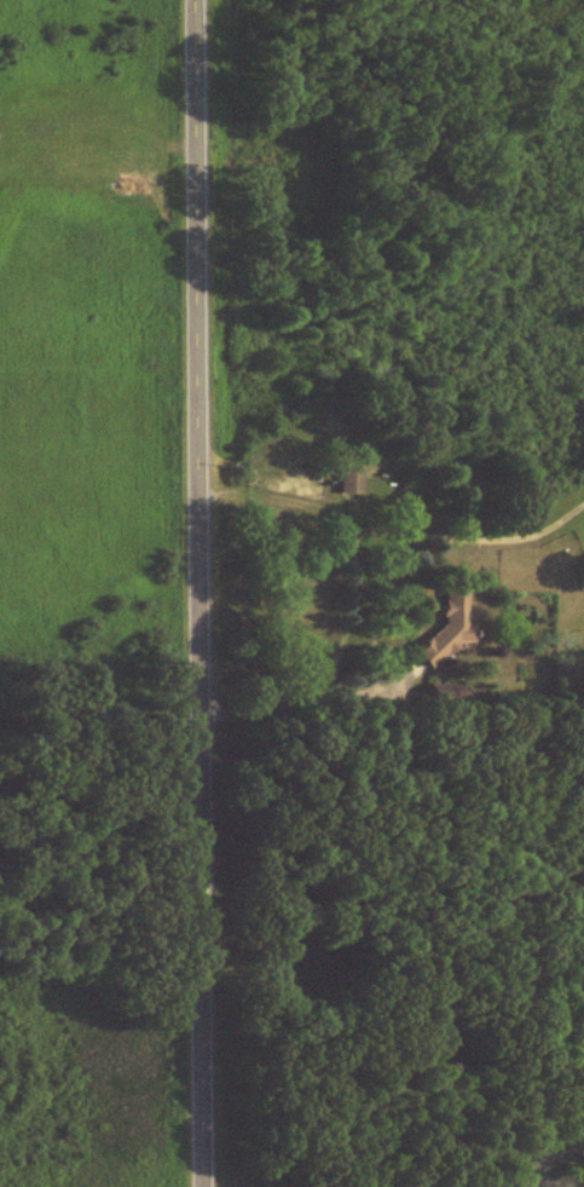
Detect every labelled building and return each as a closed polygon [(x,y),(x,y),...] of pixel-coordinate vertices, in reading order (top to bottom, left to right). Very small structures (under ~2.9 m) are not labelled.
[(456,625),(457,589),(431,589),(430,636),(409,635),(408,666),(430,667),(430,652),(445,652),(445,642),(462,642),(462,625),(456,625)]
